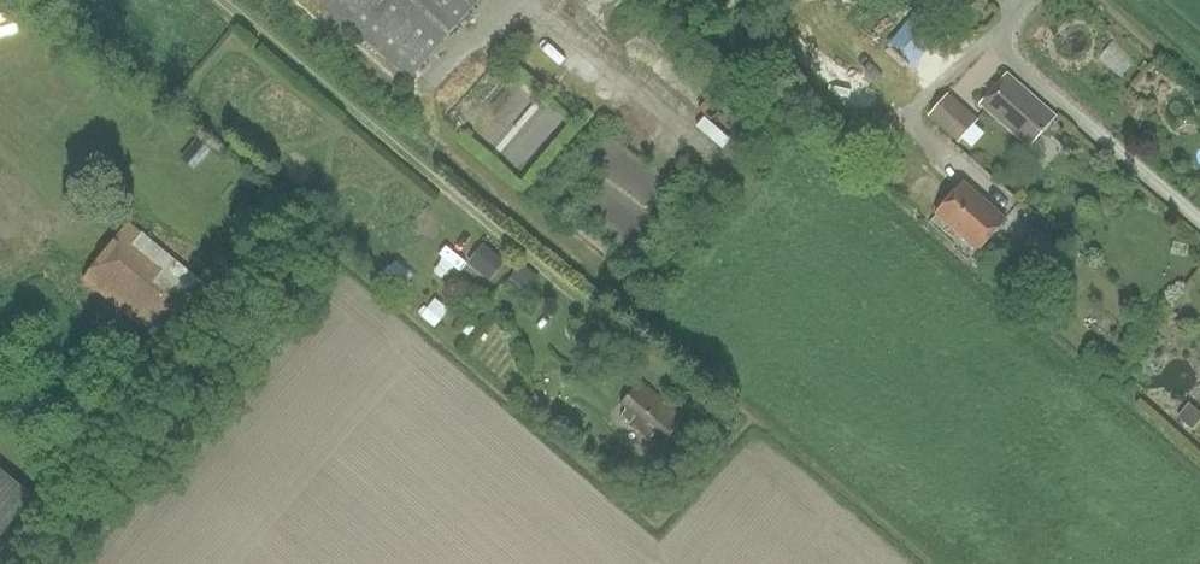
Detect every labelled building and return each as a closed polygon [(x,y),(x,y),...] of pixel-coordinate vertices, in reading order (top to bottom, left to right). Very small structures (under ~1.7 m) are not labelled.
[(410,79),(480,0),(320,0),(410,79)] [(1122,73),(1136,62),(1118,40),(1105,51),(1122,73)] [(1007,74),(980,104),(1029,147),(1056,117),(1007,74)] [(957,141),(976,119),(947,94),(928,115),(957,141)] [(964,183),(936,214),(978,251),(1006,220),(964,183)] [(161,344),(208,286),(130,222),(83,280),(161,344)] [(1060,250),(1036,228),(1020,245),(1045,267),(1060,250)] [(483,242),(468,259),(492,280),(507,262),(483,242)] [(422,288),(434,260),(411,251),(399,278),(422,288)] [(520,303),(528,292),(540,279),(522,264),(511,278),(502,288),(520,303)] [(658,447),(684,417),(639,380),(621,401),(628,407),(621,416),(658,447)] [(34,498),(0,470),(0,539),(34,498)]
